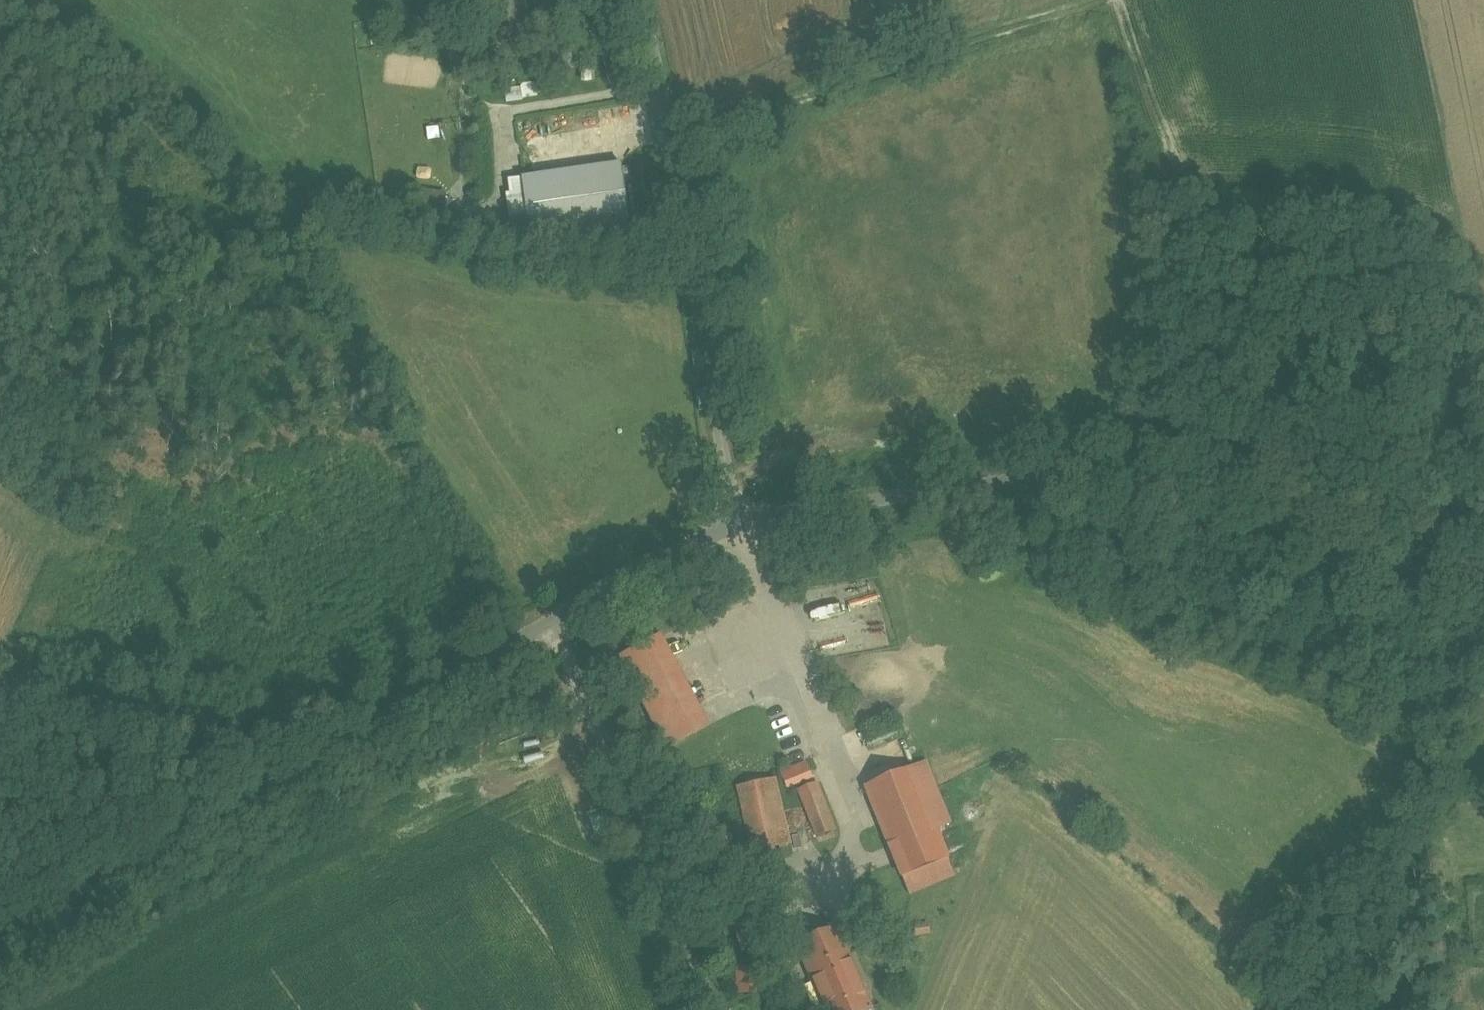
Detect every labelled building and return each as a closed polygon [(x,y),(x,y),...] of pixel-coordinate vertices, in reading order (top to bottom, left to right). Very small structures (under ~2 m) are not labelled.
[(501,101),(531,96),(528,83),(499,88),(501,101)] [(621,163),(524,178),(533,237),(628,222),(621,163)] [(441,205),(420,202),(418,215),(440,218),(441,205)] [(694,732),(647,644),(621,658),(667,746),(694,732)] [(806,763),(782,773),(787,786),(811,776),(806,763)] [(947,857),(911,768),(865,786),(902,876),(909,893),(954,875),(947,858),(947,857)] [(775,778),(738,786),(752,851),(789,843),(775,778)] [(833,831),(814,783),(799,790),(818,837),(833,831)] [(724,827),(706,834),(714,854),(732,847),(724,827)] [(836,923),(794,941),(807,970),(848,953),(836,923)] [(848,953),(807,970),(824,1009),(859,1009),(871,1005),(848,953)] [(730,965),(730,994),(752,994),(752,965),(730,965)]
